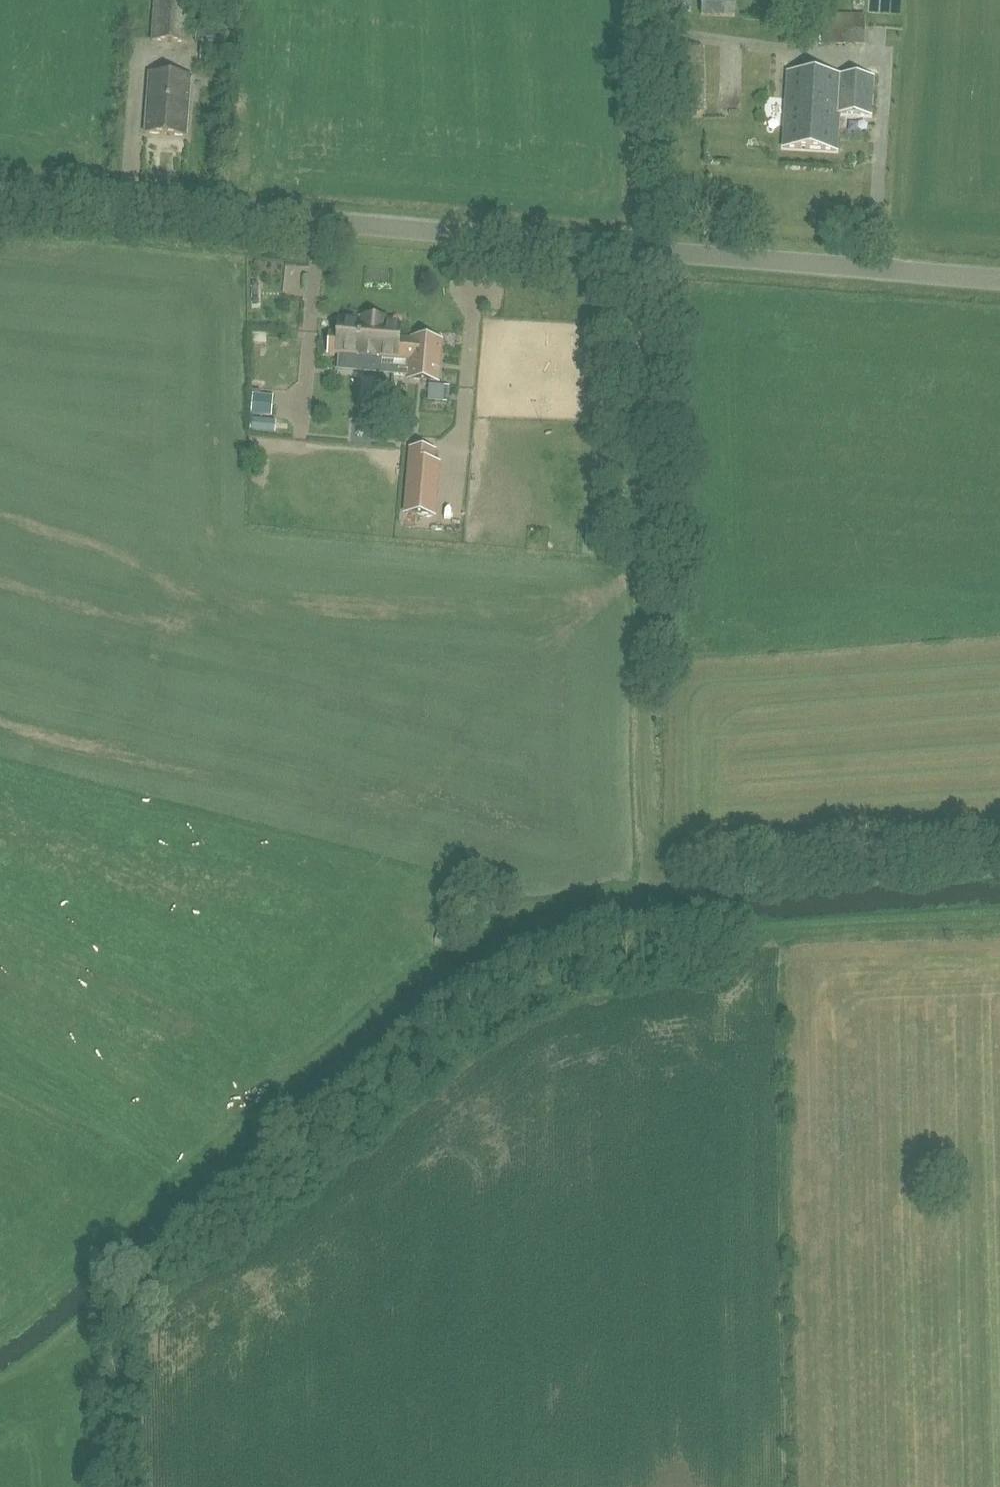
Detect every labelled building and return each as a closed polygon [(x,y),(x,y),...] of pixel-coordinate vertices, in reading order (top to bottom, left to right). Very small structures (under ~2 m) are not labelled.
[(193,0),(153,0),(151,40),(190,43),(193,0)] [(735,0),(702,0),(701,14),(734,16),(735,0)] [(823,14),(822,43),(864,44),(865,14),(823,14)] [(869,115),(871,78),(788,73),(783,147),(836,150),(838,113),(869,115)] [(187,136),(191,76),(149,74),(145,133),(187,136)] [(329,352),(411,360),(409,379),(437,381),(440,341),(413,339),(412,342),(398,341),(400,326),(387,325),(387,321),(361,319),(361,322),(340,320),(339,335),(331,334),(329,352)] [(256,417),(276,418),(276,396),(256,396),(256,417)] [(411,449),(406,512),(433,515),(438,464),(432,463),(433,451),(411,449)]
